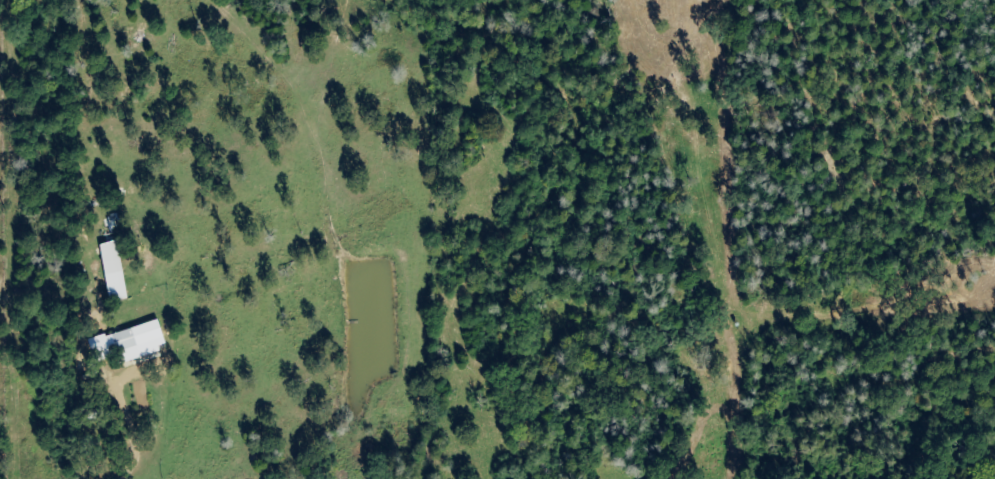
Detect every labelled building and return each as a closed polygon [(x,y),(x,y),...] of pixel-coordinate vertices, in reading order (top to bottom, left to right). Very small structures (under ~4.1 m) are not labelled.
[(104,339),(110,357),(138,347),(132,329),(104,339)]
